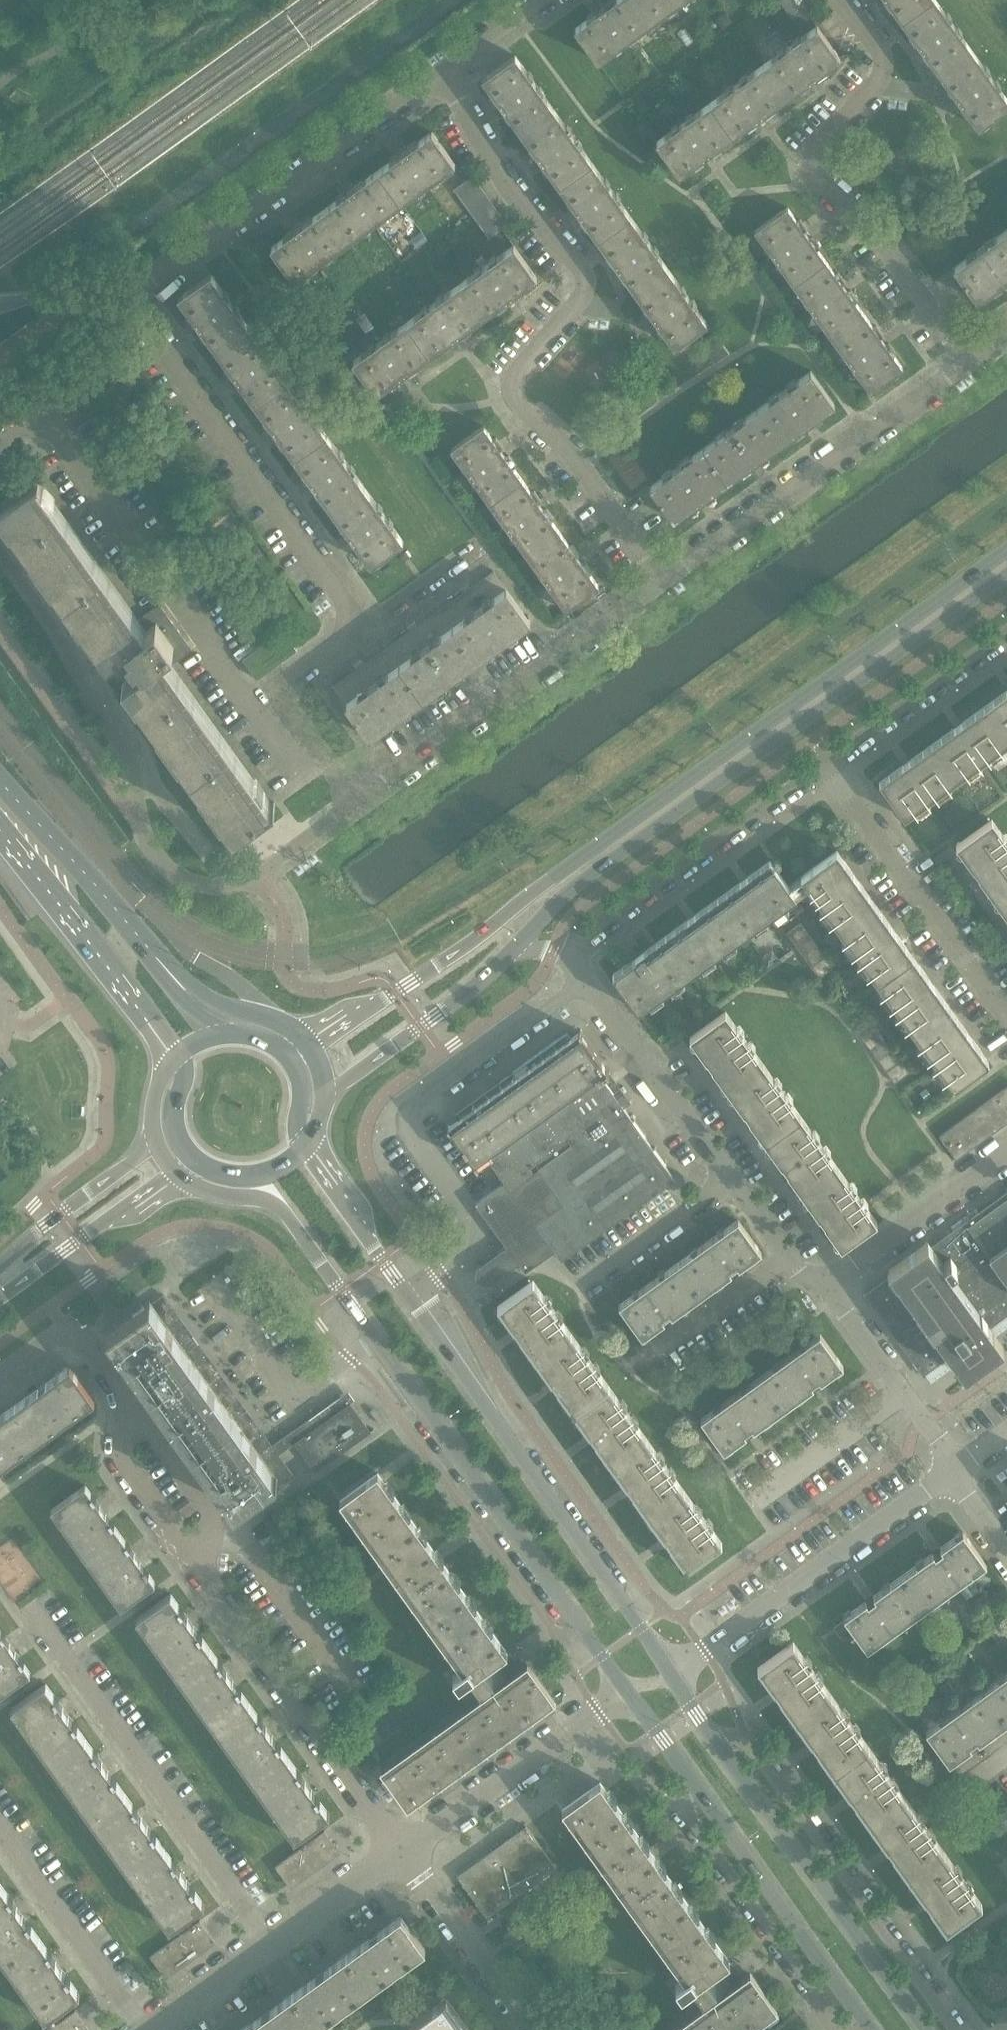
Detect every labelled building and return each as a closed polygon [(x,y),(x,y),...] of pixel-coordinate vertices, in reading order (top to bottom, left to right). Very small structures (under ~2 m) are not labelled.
[(635,0),(615,0),(605,7),(604,5),(597,10),(598,12),(574,29),(597,61),(651,22),(635,0)] [(651,22),(682,0),(635,0),(651,22)] [(778,2),(785,11),(801,0),(780,0),(778,2)] [(785,11),(791,20),(813,5),(812,4),(811,4),(808,0),(801,0),(785,11)] [(902,20),(930,0),(888,0),(902,20)] [(940,73),(973,50),(936,0),(930,0),(902,20),(918,43),(916,45),(921,52),(924,50),(940,73)] [(763,65),(786,98),(809,81),(810,83),(817,78),(816,76),(840,59),(817,27),(763,65)] [(940,73),(957,96),(954,98),(960,105),(962,104),(979,127),(1006,107),(1006,98),(973,50),(940,73)] [(505,109),(522,132),(554,109),(516,55),(483,78),(500,102),(498,103),(503,110),(505,109)] [(710,103),(733,135),(756,119),(757,121),(764,116),(763,114),(773,107),(786,98),(763,65),(710,103)] [(733,135),(710,103),(656,142),(679,174),(703,157),(704,159),(711,154),(709,152),(733,135)] [(543,162),(560,185),(592,162),(554,109),(522,132),(538,155),(536,156),(542,163),(543,162)] [(379,170),(402,202),(455,164),(432,132),(409,149),(407,147),(400,152),(402,154),(379,170)] [(582,216),(598,239),(631,216),(592,162),(560,185),(577,209),(575,210),(580,217),(582,216)] [(402,202),(379,170),(356,187),(354,185),(347,190),(348,192),(325,208),(349,241),(402,202)] [(453,190),(460,200),(480,186),(474,177),(475,177),(474,175),(453,190)] [(460,200),(467,209),(487,196),(480,186),(460,200)] [(487,196),(467,209),(474,219),(494,205),(487,196)] [(501,215),(494,205),(474,219),(481,229),(501,215)] [(349,241),(325,208),(302,225),(301,223),(294,228),(295,230),(272,247),(295,280),(349,241)] [(754,231),(793,285),(826,262),(816,249),(819,247),(812,237),(809,239),(804,231),(806,229),(800,219),(797,221),(787,208),(754,231)] [(501,215),(481,229),(489,239),(509,224),(508,223),(507,224),(501,215)] [(669,269),(631,216),(598,239),(615,262),(613,263),(618,270),(620,269),(637,292),(669,269)] [(954,268),(977,300),(1006,279),(1006,230),(954,268)] [(460,284),(483,316),(506,300),(508,301),(515,296),(514,295),(537,277),(514,245),(460,284)] [(835,275),(826,262),(793,285),(832,338),(864,315),(855,302),(857,300),(851,290),(848,292),(842,284),(845,282),(837,273),(835,275)] [(669,269),(637,292),(653,315),(651,316),(657,323),(658,322),(675,346),(708,323),(669,269)] [(179,297),(218,350),(250,327),(212,274),(179,297)] [(407,322),(430,354),(453,338),(454,340),(462,334),(460,333),(483,316),(460,284),(407,322)] [(864,315),(832,338),(871,393),(904,369),(894,355),(897,353),(888,343),(886,345),(880,337),(883,336),(876,326),(873,328),(864,315)] [(430,354),(407,322),(353,361),(376,393),(400,376),(401,378),(408,373),(407,371),(430,354)] [(250,327),(218,350),(256,404),(289,381),(250,327)] [(702,344),(716,362),(730,352),(716,334),(702,344)] [(758,409),(781,442),(835,403),(811,371),(758,409)] [(327,434),(289,381),(256,404),(295,457),(327,434)] [(758,409),(705,447),(728,480),(781,442),(758,409)] [(451,450),(490,503),(523,480),(514,467),(516,465),(509,455),(507,457),(501,449),(504,448),(497,438),(494,440),(484,426),(451,450)] [(365,487),(327,434),(295,457),(333,510),(365,487)] [(728,480),(705,447),(650,486),(651,487),(674,519),(728,480)] [(38,479),(41,478),(40,476),(0,504),(0,508),(108,658),(128,644),(132,650),(128,653),(136,664),(140,661),(144,667),(124,681),(234,834),(276,804),(275,802),(268,807),(168,667),(193,649),(160,604),(135,622),(35,482),(38,479)] [(532,493),(523,480),(490,503),(528,557),(561,533),(552,520),(554,518),(547,508),(545,510),(539,503),(542,501),(535,491),(532,493)] [(365,487),(333,510),(355,540),(354,541),(371,565),(404,541),(365,487)] [(561,533),(528,557),(567,611),(600,587),(590,573),(593,571),(586,562),(583,564),(577,556),(580,554),(573,544),(570,546),(561,533)] [(528,618),(527,618),(519,606),(494,570),(492,571),(493,572),(364,664),(357,669),(334,685),(333,686),(358,721),(359,721),(367,734),(366,735),(368,738),(532,620),(530,617),(528,618)] [(880,782),(905,818),(1006,744),(1006,691),(880,782)] [(990,892),(1006,880),(1006,843),(991,821),(957,846),(974,868),(979,875),(990,892)] [(840,929),(875,903),(837,851),(802,876),(803,877),(789,886),(777,869),(771,861),(614,974),(639,1010),(809,887),(840,929)] [(990,892),(1006,916),(1006,880),(990,892)] [(840,929),(878,981),(913,956),(875,903),(840,929)] [(787,933),(796,945),(810,935),(801,923),(787,933)] [(796,945),(804,956),(818,946),(810,935),(796,945)] [(804,956),(812,967),(826,957),(818,946),(804,956)] [(878,981),(916,1034),(951,1008),(913,956),(878,981)] [(826,957),(812,967),(820,978),(834,968),(826,957)] [(951,1008),(916,1034),(954,1086),(989,1061),(951,1008)] [(712,1067),(729,1090),(763,1065),(725,1013),(691,1037),(707,1059),(712,1067)] [(863,1038),(871,1049),(885,1039),(877,1028),(863,1038)] [(610,1071),(580,1030),(579,1031),(571,1038),(567,1033),(499,1082),(456,1113),(459,1118),(449,1126),(478,1166),(489,1159),(506,1182),(476,1203),(508,1247),(501,1252),(513,1268),(520,1264),(526,1272),(555,1251),(562,1260),(675,1179),(665,1164),(667,1163),(656,1147),(654,1149),(644,1136),(646,1135),(635,1119),(635,1117),(624,1107),(632,1102),(610,1071)] [(871,1049),(880,1061),(893,1051),(885,1039),(871,1049)] [(893,1051),(880,1061),(888,1072),(902,1062),(893,1051)] [(902,1062),(888,1072),(895,1083),(909,1073),(902,1062)] [(802,1119),(763,1065),(729,1090),(744,1112),(750,1118),(768,1144),(802,1119)] [(1006,1106),(1006,1088),(999,1094),(1006,1106)] [(1000,1127),(1006,1121),(1006,1106),(999,1094),(984,1105),(1000,1127)] [(984,1105),(970,1115),(985,1137),(1000,1127),(984,1105)] [(956,1125),(971,1147),(985,1137),(970,1115),(956,1125)] [(840,1171),(802,1119),(768,1144),(782,1164),(787,1171),(806,1196),(840,1171)] [(971,1147),(956,1125),(941,1135),(939,1136),(956,1160),(957,1159),(957,1157),(971,1147)] [(840,1171),(806,1196),(825,1223),(842,1246),(876,1221),(840,1171)] [(878,1285),(865,1295),(884,1321),(889,1318),(920,1360),(924,1357),(922,1354),(941,1340),(964,1373),(1003,1345),(986,1322),(994,1317),(996,1319),(997,1318),(991,1311),(1000,1305),(1002,1309),(1003,1309),(1006,1306),(1006,1193),(1003,1195),(1006,1200),(981,1219),(978,1214),(952,1232),(956,1237),(936,1251),(927,1240),(888,1267),(897,1279),(882,1290),(878,1285)] [(441,1202),(428,1211),(435,1221),(448,1212),(441,1202)] [(679,1263),(702,1294),(731,1273),(731,1274),(732,1273),(731,1272),(737,1267),(739,1269),(740,1268),(739,1268),(760,1252),(738,1221),(679,1263)] [(702,1294),(679,1263),(620,1305),(643,1337),(664,1321),(665,1322),(666,1321),(664,1320),(671,1315),(671,1317),(702,1294)] [(516,1329),(537,1358),(571,1334),(534,1282),(499,1306),(516,1329)] [(284,1472),(169,1313),(175,1309),(165,1295),(104,1338),(105,1339),(108,1337),(236,1514),(233,1516),(234,1517),(279,1484),(283,1490),(284,1489),(276,1477),(284,1472)] [(609,1386),(571,1334),(537,1358),(575,1411),(609,1386)] [(761,1377),(783,1409),(813,1387),(813,1386),(819,1381),(820,1382),(821,1381),(843,1366),(820,1335),(761,1377)] [(69,1366),(70,1367),(16,1404),(40,1438),(94,1400),(95,1399),(70,1365),(69,1366)] [(783,1409),(761,1377),(701,1420),(724,1451),(747,1435),(746,1434),(752,1429),(753,1430),(783,1409)] [(575,1411),(612,1463),(647,1438),(609,1386),(575,1411)] [(314,1472),(315,1473),(322,1468),(322,1467),(338,1455),(339,1456),(350,1448),(350,1447),(366,1435),(366,1436),(375,1430),(374,1429),(371,1431),(351,1402),(295,1442),(316,1471),(314,1472)] [(40,1438),(16,1404),(0,1416),(0,1467),(40,1438)] [(612,1463),(650,1515),(684,1490),(647,1438),(612,1463)] [(460,1686),(470,1679),(470,1678),(474,1676),(489,1696),(393,1766),(384,1772),(408,1806),(554,1701),(555,1700),(531,1666),(520,1673),(506,1653),(507,1652),(425,1538),(426,1538),(385,1481),(383,1483),(377,1474),(379,1473),(378,1472),(345,1497),(351,1506),(392,1562),(467,1666),(463,1669),(453,1676),(460,1686)] [(50,1510),(86,1559),(121,1535),(86,1486),(50,1510)] [(684,1490),(650,1515),(671,1544),(688,1567),(722,1543),(684,1490)] [(904,1575),(927,1607),(986,1564),(963,1533),(941,1549),(942,1550),(935,1555),(934,1554),(904,1575)] [(121,1535),(86,1559),(121,1608),(156,1583),(121,1535)] [(927,1607),(904,1575),(873,1598),(874,1599),(868,1603),(867,1602),(845,1618),(853,1630),(868,1650),(927,1607)] [(137,1619),(177,1673),(211,1649),(172,1594),(137,1619)] [(846,1635),(851,1641),(856,1637),(844,1620),(835,1627),(843,1638),(846,1635)] [(31,1673),(0,1630),(0,1695),(31,1673)] [(775,1690),(797,1720),(831,1695),(794,1643),(759,1668),(775,1690)] [(177,1673),(216,1728),(250,1704),(211,1649),(177,1673)] [(1006,1718),(1006,1674),(986,1690),(1006,1718)] [(12,1708),(52,1763),(86,1738),(65,1710),(46,1683),(12,1708)] [(986,1690),(960,1708),(927,1732),(949,1763),(971,1748),(1006,1722),(1006,1718),(986,1690)] [(797,1720),(834,1772),(869,1748),(831,1695),(797,1720)] [(216,1728),(256,1783),(290,1759),(250,1704),(216,1728)] [(125,1793),(86,1738),(52,1763),(91,1818),(125,1793)] [(869,1748),(834,1772),(872,1824),(906,1800),(869,1748)] [(329,1814),(290,1759),(256,1783),(295,1838),(297,1837),(308,1829),(309,1828),(329,1814)] [(692,1988),(692,1987),(696,1985),(711,2006),(677,2029),(748,2029),(776,2010),(777,2010),(778,2009),(753,1975),(743,1982),(728,1962),(730,1961),(648,1847),(607,1790),(607,1791),(600,1781),(567,1805),(574,1815),(573,1815),(614,1871),(689,1976),(686,1978),(685,1978),(675,1985),(682,1995),(692,1988)] [(91,1818),(130,1872),(164,1848),(125,1793),(91,1818)] [(872,1824),(910,1877),(944,1852),(906,1800),(872,1824)] [(527,1826),(458,1876),(463,1882),(488,1917),(498,1910),(502,1907),(557,1868),(532,1834),(527,1826)] [(297,1837),(303,1846),(275,1866),(289,1885),(309,1871),(308,1869),(335,1850),(323,1833),(325,1831),(314,1838),(308,1829),(297,1837)] [(172,1927),(183,1919),(204,1903),(164,1848),(130,1872),(170,1928),(172,1926),(172,1927)] [(944,1852),(910,1877),(931,1906),(947,1929),(982,1904),(944,1852)] [(0,1883),(0,1955),(5,1963),(39,1938),(0,1883)] [(348,1953),(372,1987),(426,1948),(402,1914),(348,1953)] [(183,1919),(172,1927),(178,1936),(150,1956),(165,1975),(184,1961),(184,1960),(211,1940),(198,1922),(200,1921),(200,1920),(190,1928),(189,1927),(183,1919)] [(514,1947),(514,1948),(535,1933),(535,1932),(534,1932),(525,1920),(526,1920),(526,1919),(504,1934),(505,1935),(506,1934),(509,1938),(513,1944),(515,1946),(514,1947)] [(39,1938),(5,1963),(45,2018),(47,2016),(58,2009),(80,1993),(39,1938)] [(294,1992),(318,2026),(372,1987),(348,1953),(294,1992)] [(318,2026),(294,1992),(241,2029),(312,2029),(318,2026)] [(443,2001),(410,2025),(413,2029),(464,2029),(443,2001)] [(47,2016),(54,2025),(47,2029),(85,2029),(86,2029),(74,2012),(76,2011),(75,2010),(65,2017),(58,2009),(47,2016)]
